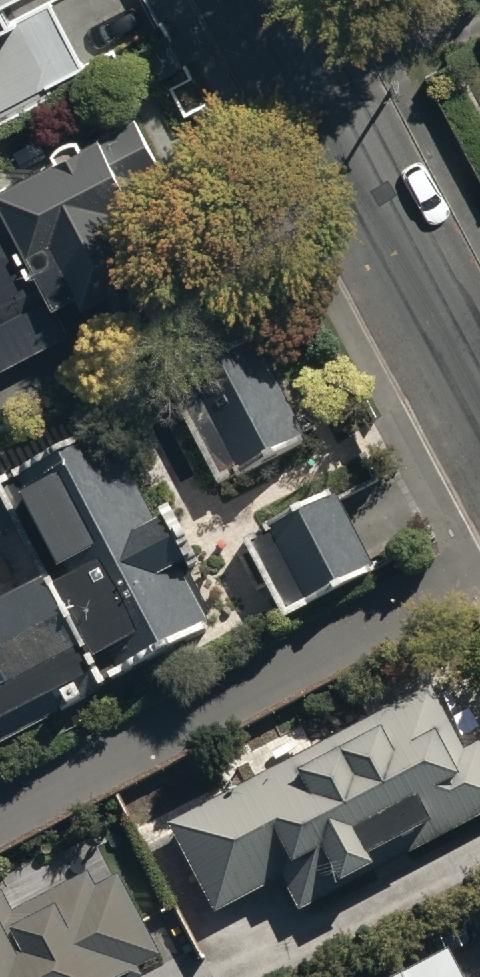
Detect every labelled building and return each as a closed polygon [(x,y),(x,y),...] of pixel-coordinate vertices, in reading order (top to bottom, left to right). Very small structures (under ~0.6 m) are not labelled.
[(52,93),(46,82),(62,74),(29,11),(12,20),(2,0),(0,0),(0,121),(52,93)] [(54,156),(0,184),(0,201),(4,209),(0,212),(0,322),(49,297),(52,304),(78,290),(85,303),(163,262),(125,189),(165,169),(136,114),(79,143),(75,134),(50,148),(54,156)] [(259,341),(168,388),(217,482),(308,435),(259,341)] [(93,673),(102,691),(215,633),(183,569),(196,562),(166,503),(153,510),(110,425),(0,481),(0,491),(44,577),(0,599),(0,720),(93,673)] [(333,489),(242,536),(284,616),(375,569),(333,489)] [(169,822),(217,909),(282,873),(302,910),(381,866),(372,850),(404,832),(414,851),(479,814),(479,744),(478,741),(464,749),(429,685),(169,822)] [(141,970),(163,959),(118,872),(94,884),(89,873),(13,912),(2,890),(0,891),(0,976),(145,976),(141,970)] [(456,948),(400,976),(471,976),(456,948)]
